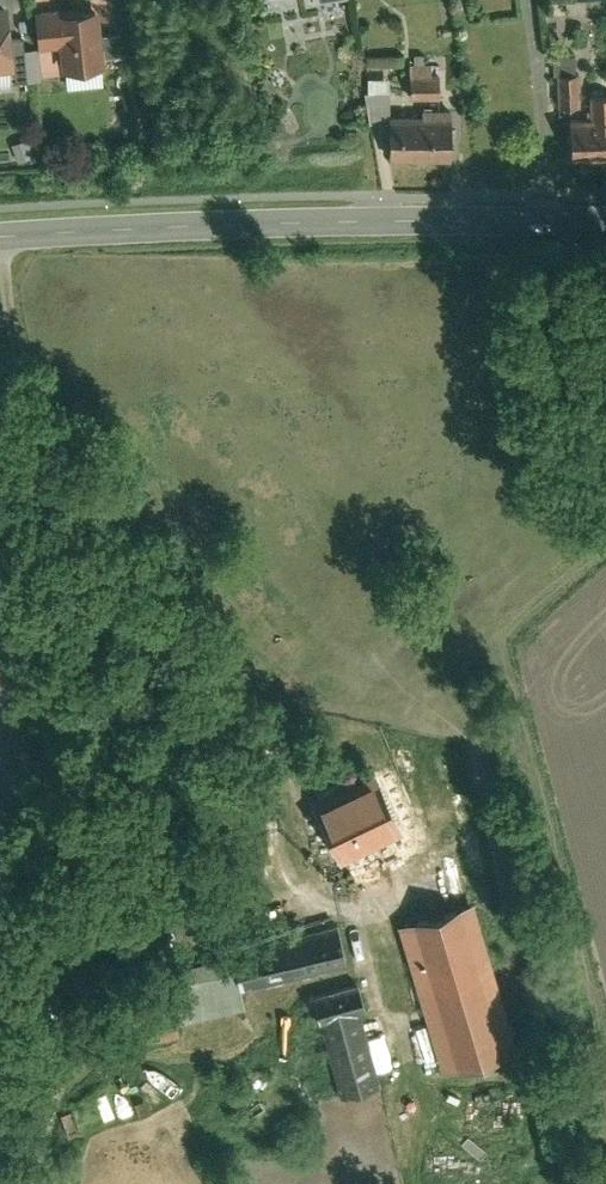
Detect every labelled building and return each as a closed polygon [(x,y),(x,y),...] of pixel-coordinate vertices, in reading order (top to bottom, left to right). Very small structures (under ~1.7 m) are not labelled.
[(8,70),(9,70),(6,39),(3,3),(0,4),(0,71),(8,70)] [(97,35),(94,8),(59,11),(59,7),(33,10),(36,49),(56,47),(58,71),(100,67),(99,59),(97,35)] [(121,33),(97,35),(99,59),(123,57),(121,33)] [(19,37),(6,39),(9,70),(8,70),(8,80),(23,78),(19,37)] [(405,97),(435,98),(436,76),(427,76),(427,65),(406,65),(405,97)] [(605,93),(605,71),(587,71),(587,93),(605,93)] [(574,73),(553,73),(553,106),(575,106),(574,73)] [(364,92),(386,93),(386,76),(364,75),(364,92)] [(605,118),(605,93),(587,93),(588,119),(605,118)] [(386,159),(447,161),(449,109),(418,108),(418,115),(387,114),(386,159)] [(605,159),(605,118),(588,119),(567,119),(568,160),(605,159)] [(29,154),(22,137),(6,143),(13,161),(29,154)] [(371,772),(314,798),(341,854),(373,839),(385,864),(411,857),(371,772)] [(507,1042),(450,846),(411,857),(385,864),(441,1061),(507,1042)] [(343,958),(333,916),(226,941),(227,946),(236,983),(343,958)] [(236,983),(227,946),(159,962),(168,1000),(172,1015),(240,999),(236,983)] [(353,974),(310,986),(338,1092),(378,1081),(357,1004),(360,1003),(353,974)]
